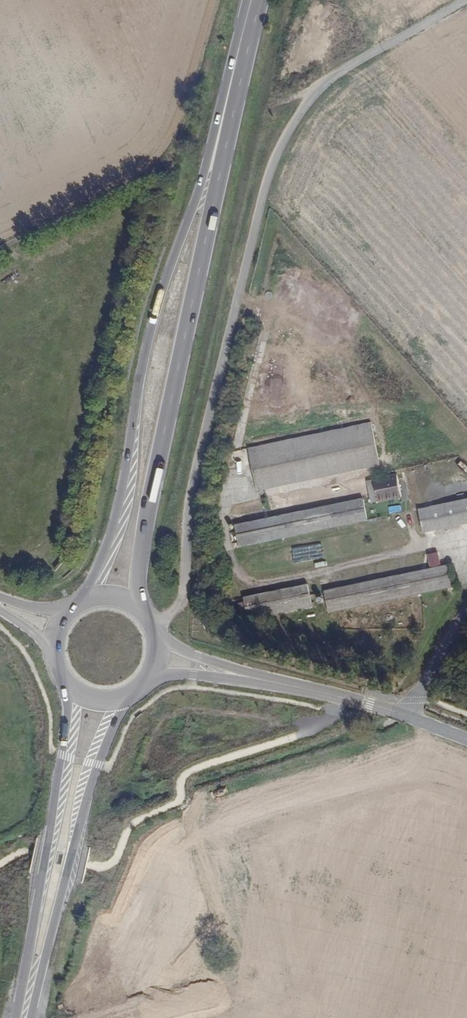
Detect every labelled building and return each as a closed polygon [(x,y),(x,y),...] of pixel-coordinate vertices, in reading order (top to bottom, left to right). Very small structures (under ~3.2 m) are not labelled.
[(370,453),(360,408),(238,437),(249,483),(334,462),(370,453)] [(392,486),(387,463),(364,469),(365,475),(359,476),(363,493),(392,486)] [(229,535),(360,507),(355,486),(224,514),(229,535)] [(410,498),(415,521),(466,510),(466,487),(410,498)] [(374,589),(446,575),(441,553),(388,565),(313,579),(318,601),(374,589)] [(303,594),(299,574),(233,588),(237,607),(303,594)]
